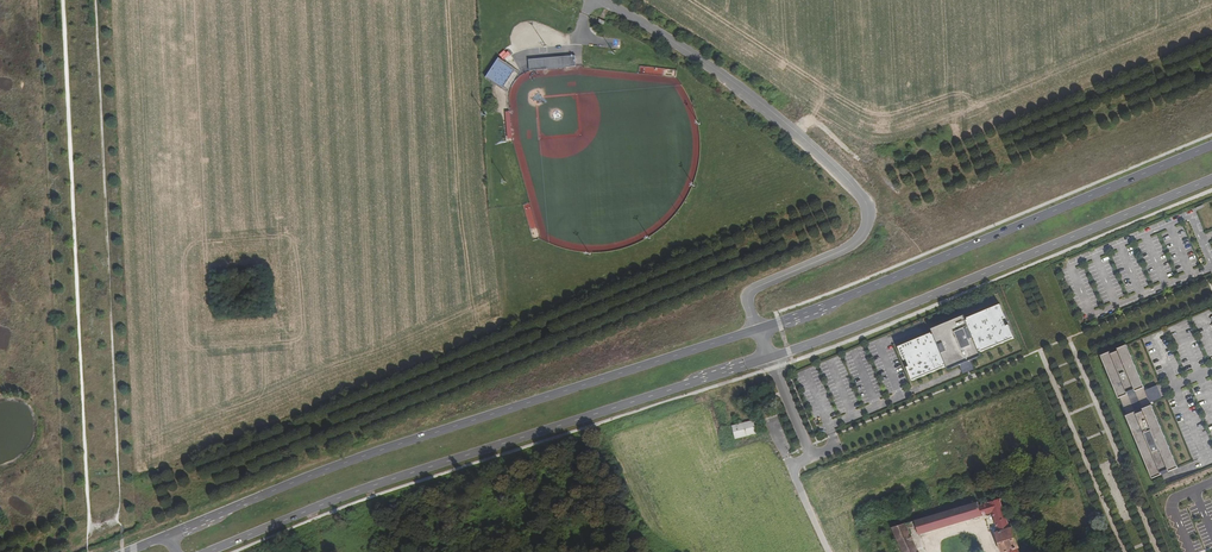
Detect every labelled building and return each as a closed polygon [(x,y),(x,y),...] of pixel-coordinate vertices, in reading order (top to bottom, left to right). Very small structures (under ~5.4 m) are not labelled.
[(505,60),(511,54),(505,49),(499,55),(505,60)] [(576,55),(529,60),(530,70),(577,66),(576,55)] [(640,66),(639,70),(644,71),(643,73),(665,75),(666,69),(640,66)] [(512,70),(504,80),(511,86),(519,76),(512,70)] [(510,111),(506,111),(508,138),(514,138),(512,122),(518,122),(516,93),(509,94),(510,111)] [(932,332),(899,346),(904,359),(906,358),(909,365),(907,366),(913,380),(946,366),(945,365),(947,364),(949,369),(960,365),(971,360),(982,356),(979,351),(981,350),(982,352),(1015,339),(1010,325),(1007,326),(1005,319),(1007,318),(1001,305),(968,318),(969,320),(967,320),(965,315),(932,328),(934,334),(933,334),(932,332)] [(1110,349),(1100,354),(1106,368),(1104,369),(1108,377),(1109,376),(1121,403),(1119,404),(1122,412),(1124,411),(1127,418),(1125,419),(1129,427),(1130,426),(1152,478),(1177,468),(1150,403),(1162,398),(1157,386),(1145,391),(1126,345),(1126,346),(1125,344),(1118,347),(1119,348),(1111,352),(1110,349)] [(971,360),(960,365),(963,374),(974,370),(971,360)] [(733,426),(736,439),(756,433),(753,421),(733,426)] [(977,504),(976,500),(908,518),(909,523),(913,521),(916,531),(990,511),(997,530),(994,531),(1001,551),(1005,549),(1016,545),(1018,545),(1010,525),(1007,526),(996,499),(977,504)] [(903,520),(888,524),(900,551),(918,551),(903,520)]
